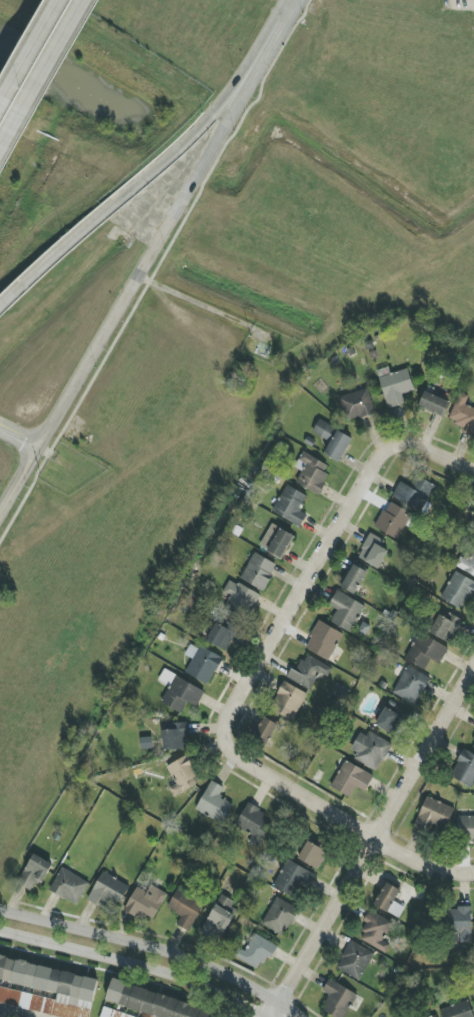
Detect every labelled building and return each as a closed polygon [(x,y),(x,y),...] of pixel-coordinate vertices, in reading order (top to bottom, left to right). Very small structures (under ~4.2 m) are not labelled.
[(389,411),(406,406),(403,394),(414,391),(408,369),(391,374),(389,367),(377,370),(389,411)] [(338,397),(345,423),(376,414),(368,388),(338,397)] [(445,417),(450,401),(424,392),(419,409),(445,417)] [(466,405),(469,397),(459,393),(448,423),(473,433),(473,408),(466,405)] [(335,427),(320,419),(313,433),(328,440),(335,427)] [(339,463),(352,439),(338,431),(324,455),(339,463)] [(296,483),(317,494),(332,467),(303,452),(295,468),(302,471),(296,483)] [(435,485),(415,476),(410,486),(400,482),(392,499),(423,512),(435,485)] [(307,497),(288,485),(272,511),(300,528),(308,515),(299,510),(307,497)] [(376,530),(399,540),(411,512),(387,502),(376,530)] [(281,560),(295,536),(272,524),(259,547),(281,560)] [(385,541),(371,533),(357,557),(379,569),(389,552),(381,547),(385,541)] [(473,577),(473,550),(473,551),(467,548),(457,568),(473,577)] [(277,565),(254,553),(240,579),(263,591),(277,565)] [(368,572),(354,564),(341,587),(355,595),(368,572)] [(453,572),(441,600),(464,610),(469,596),(473,598),(473,581),(453,572)] [(259,594),(229,580),(223,593),(230,597),(224,609),(248,620),(259,594)] [(337,610),(331,624),(353,633),(365,604),(336,592),(330,607),(337,610)] [(462,620),(449,614),(447,618),(439,614),(430,633),(451,643),(462,620)] [(329,661),(344,634),(319,621),(305,648),(329,661)] [(225,627),(215,623),(207,643),(229,651),(238,627),(227,623),(225,627)] [(405,661),(426,671),(432,659),(441,664),(449,648),(418,633),(405,661)] [(210,685),(223,658),(191,643),(185,656),(192,659),(185,674),(210,685)] [(287,678),(310,690),(319,673),(327,677),(332,668),(306,655),(299,669),(293,666),(287,678)] [(417,705),(429,677),(405,667),(393,695),(417,705)] [(205,692),(165,669),(159,680),(170,686),(161,702),(181,713),(187,703),(196,708),(205,692)] [(307,694),(285,682),(270,708),(292,721),(307,694)] [(376,727),(397,736),(407,712),(387,702),(376,727)] [(252,739),(265,747),(279,724),(265,716),(252,739)] [(187,723),(163,724),(164,751),(188,750),(187,723)] [(391,743),(362,731),(350,759),(379,771),(391,743)] [(449,776),(472,789),(473,785),(473,755),(465,750),(449,776)] [(167,766),(177,784),(169,788),(174,798),(202,783),(188,756),(167,766)] [(374,776),(345,760),(330,787),(350,798),(356,787),(365,792),(374,776)] [(225,788),(212,781),(196,810),(223,824),(233,805),(220,798),(225,788)] [(416,828),(432,833),(434,826),(448,830),(455,807),(425,798),(416,828)] [(249,843),(260,849),(273,825),(266,821),(269,815),(248,804),(236,827),(253,836),(249,843)] [(458,817),(458,843),(473,842),(473,817),(458,817)] [(327,850),(306,842),(298,861),(320,869),(327,850)] [(42,885),(52,864),(32,854),(19,884),(32,890),(35,882),(42,885)] [(317,875),(286,860),(274,888),(297,899),(304,884),(311,887),(317,875)] [(78,905),(89,881),(61,868),(50,892),(78,905)] [(87,900),(102,908),(107,900),(119,907),(130,887),(103,872),(87,900)] [(374,906),(400,918),(405,907),(394,902),(400,889),(386,882),(374,906)] [(124,911),(144,921),(146,916),(154,920),(167,894),(151,886),(148,893),(137,887),(124,911)] [(181,915),(177,926),(190,932),(204,902),(177,889),(168,909),(181,915)] [(240,908),(221,897),(199,934),(212,942),(220,930),(225,933),(240,908)] [(262,926),(285,937),(298,908),(275,898),(262,926)] [(471,908),(449,908),(449,930),(459,930),(459,943),(471,943),(471,908)] [(383,941),(393,923),(370,910),(363,922),(368,925),(360,939),(385,954),(390,945),(383,941)] [(239,949),(235,958),(263,968),(267,958),(273,960),(278,945),(253,935),(247,952),(239,949)] [(373,952),(349,942),(338,971),(362,980),(373,952)] [(98,977),(0,958),(0,981),(58,993),(56,999),(0,988),(0,1005),(61,1016),(90,1016),(98,977)] [(357,994),(329,980),(323,992),(329,995),(322,1011),(335,1016),(346,1016),(357,994)] [(215,1010),(112,981),(106,1002),(159,1016),(213,1016),(215,1010)] [(468,1000),(440,1010),(442,1016),(473,1016),(468,1000)] [(103,1009),(101,1016),(132,1016),(103,1009)]
